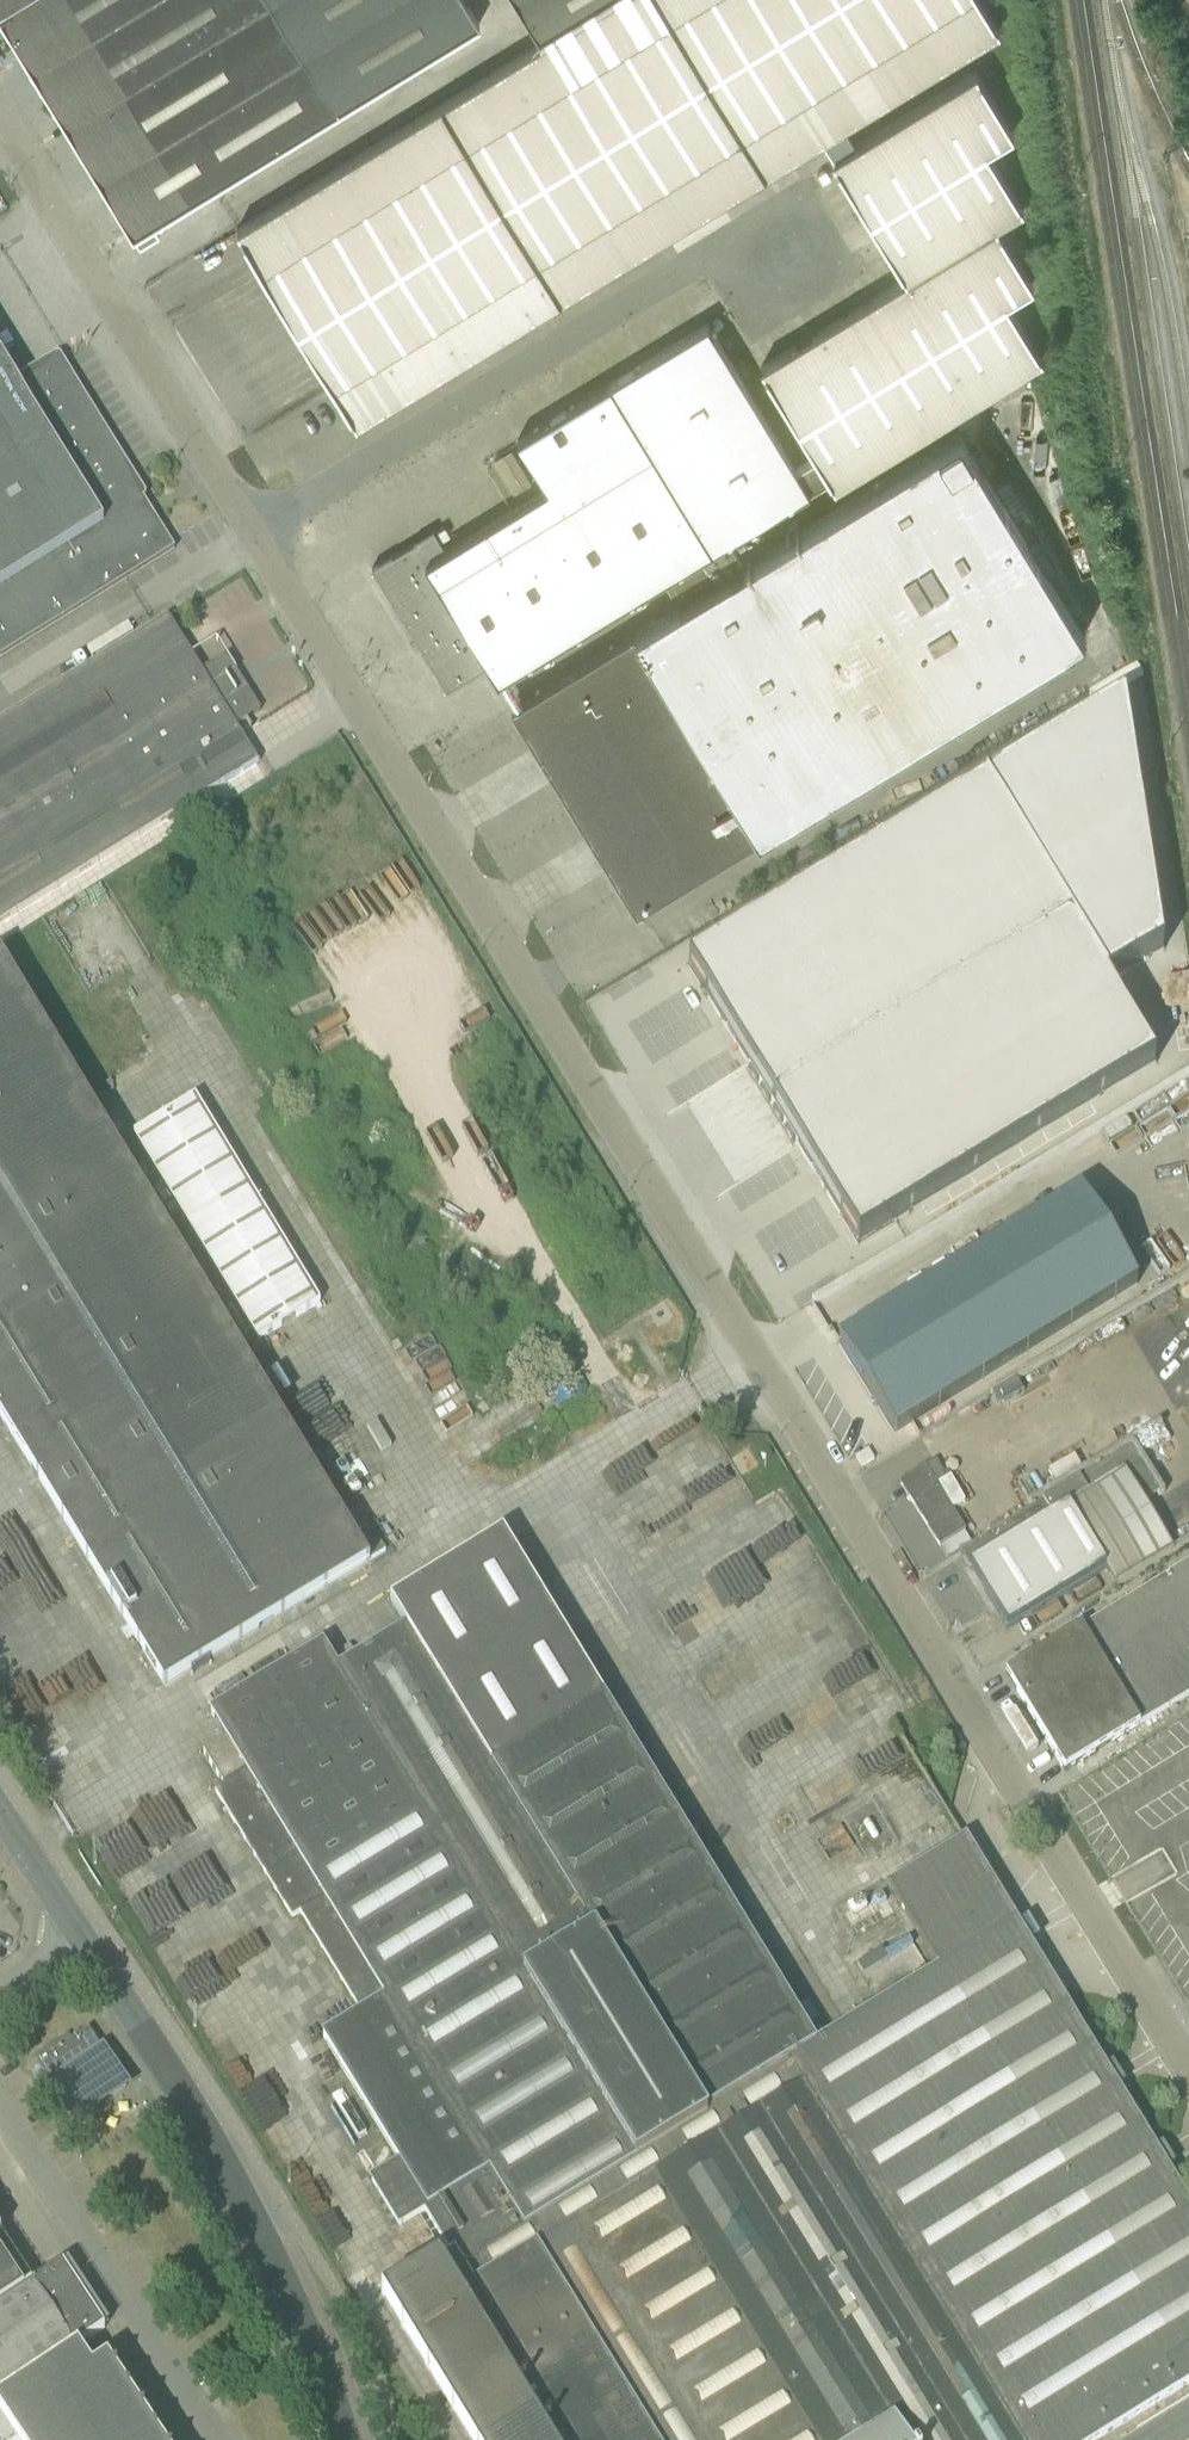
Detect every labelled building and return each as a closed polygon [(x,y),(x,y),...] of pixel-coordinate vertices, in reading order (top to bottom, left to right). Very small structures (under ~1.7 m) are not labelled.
[(2,19),(140,245),(159,234),(157,231),(163,227),(159,220),(175,211),(211,188),(479,21),(465,0),(25,0),(0,15),(2,19)] [(15,0),(0,0),(0,9),(15,0)] [(469,353),(838,128),(1000,29),(982,0),(612,0),(542,43),(540,40),(238,228),(335,387),(357,422),(469,353)] [(540,40),(542,43),(612,0),(516,0),(540,40)] [(762,366),(774,387),(835,486),(1026,369),(1043,359),(1007,300),(1033,283),(997,224),(1023,207),(987,148),(1013,132),(976,72),(833,159),(906,278),(762,366)] [(498,681),(499,680),(665,579),(716,547),(729,539),(809,490),(744,382),(708,323),(625,374),(557,415),(518,439),(548,488),(427,562),(415,541),(373,567),(448,689),(488,665),(498,681)] [(62,359),(61,358),(59,357),(58,357),(57,357),(15,383),(0,359),(0,659),(126,581),(175,550),(144,501),(146,499),(147,497),(147,496),(146,494),(62,359)] [(665,579),(680,603),(634,631),(759,835),(1085,636),(960,432),(744,564),(729,539),(716,547),(665,579)] [(259,763),(237,727),(261,712),(227,657),(203,672),(169,618),(0,723),(0,925),(259,763)] [(634,631),(514,705),(512,706),(637,910),(759,835),(634,631)] [(1108,987),(1164,952),(1125,703),(1125,702),(729,943),(688,967),(859,1247),(1156,1066),(1108,987)] [(0,956),(0,1417),(165,1688),(370,1563),(369,1563),(386,1553),(373,1531),(356,1541),(313,1471),(275,1408),(0,955),(0,956)] [(196,1099),(134,1135),(259,1341),(320,1304),(196,1099)] [(839,1344),(895,1436),(914,1424),(1138,1286),(1082,1194),(839,1344)] [(1017,1379),(991,1394),(998,1406),(1024,1391),(1017,1379)] [(1159,1528),(1144,1503),(1159,1494),(1131,1448),(960,1553),(1008,1631),(1107,1570),(1118,1588),(1175,1554),(1159,1528)] [(966,1532),(950,1507),(960,1500),(935,1461),(900,1483),(908,1496),(941,1548),(966,1532)] [(1154,2150),(966,1841),(890,1887),(939,1969),(815,2045),(501,1533),(391,1600),(408,1628),(339,1671),(324,1646),(211,1715),(227,1741),(205,1754),(224,1787),(216,1793),(293,1919),(300,1914),(362,2015),(324,2038),(401,2164),(372,2182),(400,2227),(425,2211),(452,2255),(441,2262),(440,2260),(382,2295),(470,2439),(1098,2439),(1188,2385),(1188,2207),(1154,2150)] [(1026,1663),(1006,1675),(1018,1695),(1188,1591),(1188,1564),(1026,1663)] [(1188,1696),(1188,1591),(1018,1695),(1065,1771),(1188,1696)] [(37,2064),(55,2092),(56,2091),(67,2108),(118,2074),(107,2058),(107,2057),(89,2030),(37,2064)] [(79,2348),(105,2330),(64,2266),(33,2286),(1,2236),(2,2235),(0,2232),(0,2399),(79,2348)] [(101,2365),(99,2362),(92,2367),(79,2348),(0,2399),(0,2439),(161,2439),(108,2360),(101,2365)]
